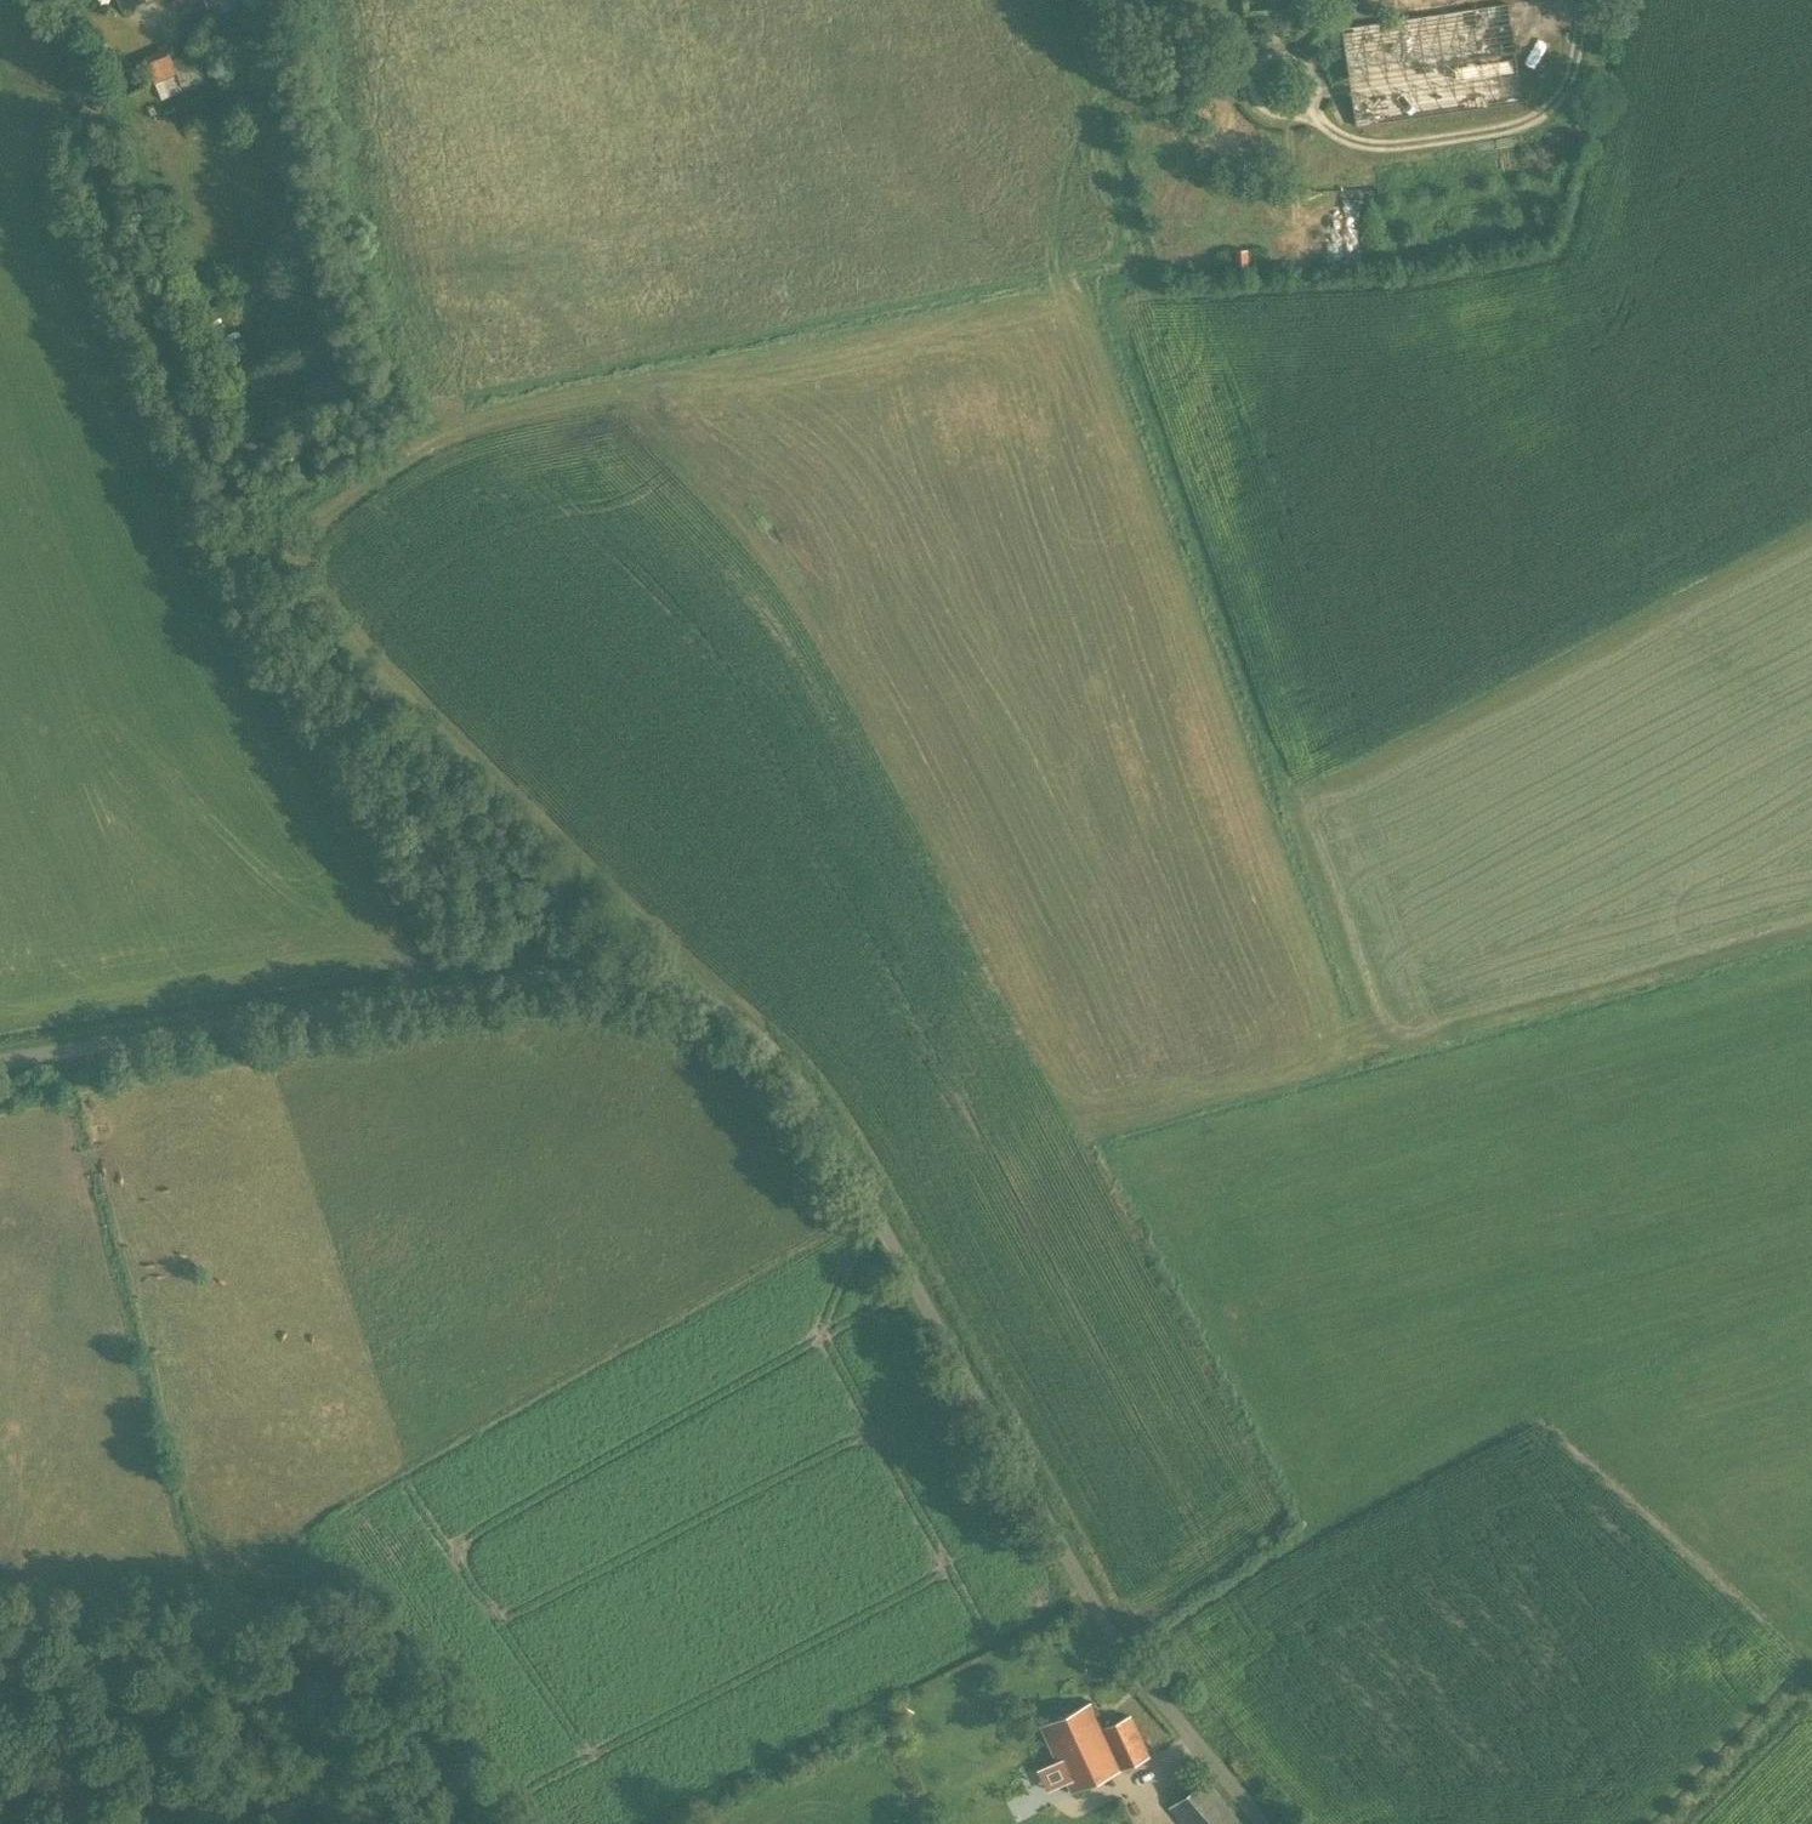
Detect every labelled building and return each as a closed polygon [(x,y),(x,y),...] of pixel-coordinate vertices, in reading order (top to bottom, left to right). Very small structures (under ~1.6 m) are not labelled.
[(260,12),(254,0),(205,0),(213,20),(232,11),(238,23),(260,12)] [(1341,26),(1356,128),(1522,103),(1508,1),(1341,26)] [(207,81),(194,49),(172,58),(167,45),(143,55),(144,58),(155,84),(161,100),(182,91),(183,93),(207,81)] [(1071,1791),(1148,1755),(1130,1715),(1102,1727),(1091,1701),(1041,1724),(1071,1791)] [(1242,1821),(1205,1777),(1167,1805),(1182,1823),(1238,1823),(1242,1821)]
